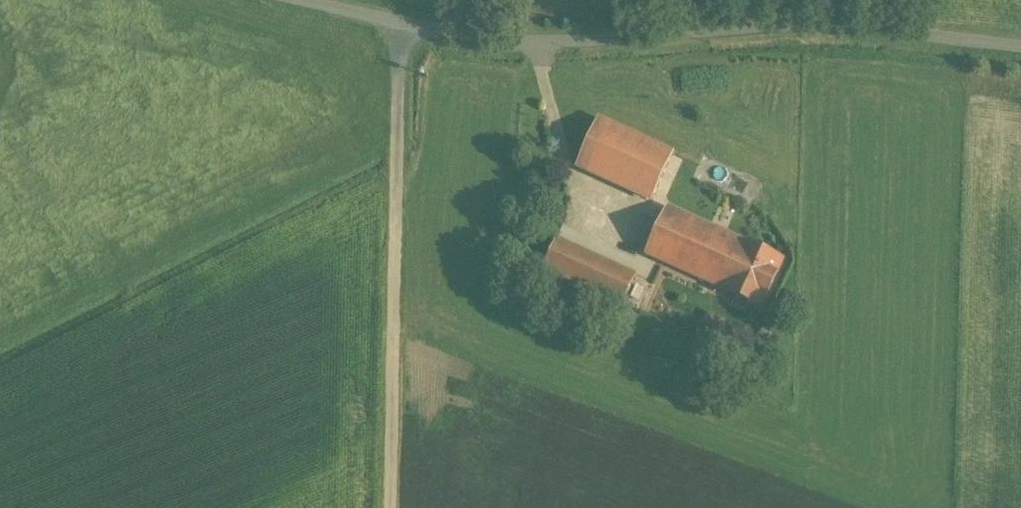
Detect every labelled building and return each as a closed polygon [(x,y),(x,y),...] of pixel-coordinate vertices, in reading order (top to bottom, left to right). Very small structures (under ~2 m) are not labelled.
[(675,152),(598,119),(577,165),(653,199),(675,152)] [(721,287),(743,239),(674,210),(650,255),(721,287)] [(636,275),(558,238),(543,265),(623,304),(636,275)] [(743,239),(721,287),(761,305),(784,256),(743,239)]
